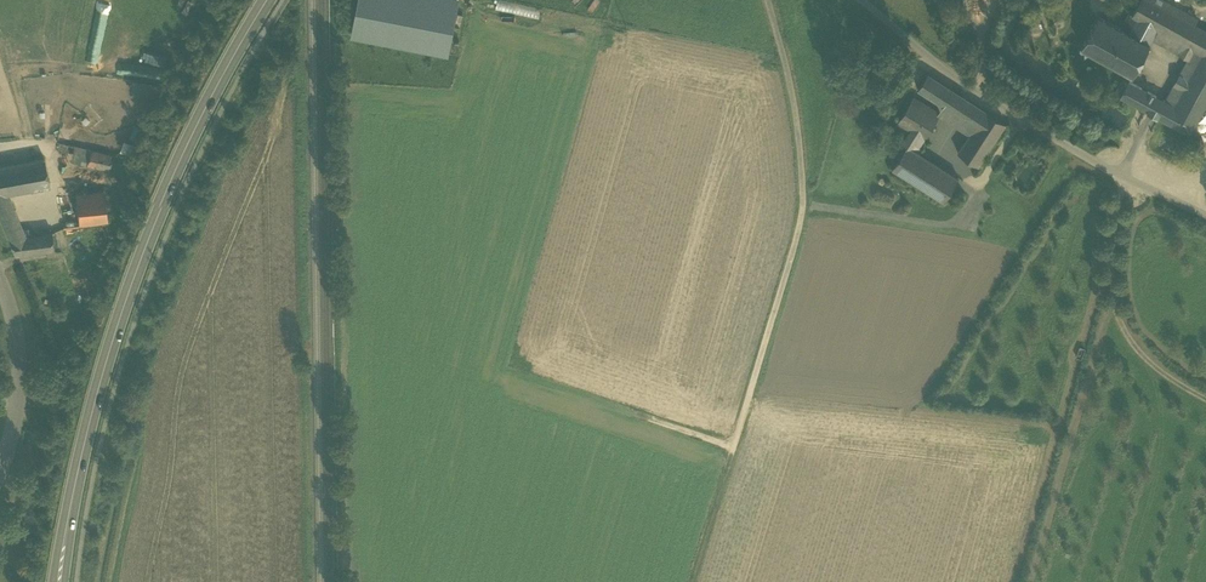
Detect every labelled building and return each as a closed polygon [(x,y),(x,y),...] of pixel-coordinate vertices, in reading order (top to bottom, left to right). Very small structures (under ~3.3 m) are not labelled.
[(435,0),(359,0),(352,34),(448,52),(457,4),(435,0)] [(1132,14),(1158,30),(1184,44),(1195,24),(1171,11),(1163,6),(1152,0),(1140,0),(1132,14)] [(1166,1),(1163,6),(1171,11),(1174,5),(1166,1)] [(1198,18),(1174,5),(1171,11),(1195,24),(1198,18)] [(1153,40),(1158,30),(1132,14),(1130,12),(1121,28),(1128,32),(1156,43),(1153,40)] [(1081,46),(1139,73),(1156,43),(1128,32),(1121,28),(1098,16),(1081,46)] [(1203,29),(1195,24),(1184,44),(1192,49),(1203,29)] [(1198,118),(1205,103),(1205,30),(1203,29),(1192,49),(1202,54),(1184,88),(1178,98),(1174,105),(1198,118)] [(1158,30),(1153,40),(1187,59),(1174,83),(1184,88),(1202,54),(1192,49),(1184,44),(1158,30)] [(91,34),(87,60),(99,62),(103,36),(91,34)] [(145,74),(147,65),(121,61),(119,70),(145,74)] [(917,89),(943,105),(953,90),(927,73),(917,89)] [(1115,92),(1120,96),(1128,82),(1122,79),(1115,92)] [(132,80),(130,93),(154,95),(156,82),(132,80)] [(1122,97),(1148,111),(1157,96),(1129,80),(1128,82),(1120,96),(1122,97)] [(1173,94),(1178,98),(1184,88),(1174,83),(1169,92),(1173,94)] [(962,95),(953,90),(943,105),(952,111),(962,95)] [(1169,92),(1164,100),(1174,105),(1178,98),(1173,94),(1169,92)] [(1006,123),(962,95),(952,111),(967,121),(962,128),(970,133),(957,152),(978,166),(1006,123)] [(924,139),(940,113),(939,112),(913,96),(897,122),(912,131),(924,139)] [(1148,111),(1156,115),(1164,100),(1157,96),(1148,111)] [(1174,105),(1164,100),(1156,115),(1189,134),(1198,118),(1174,105)] [(943,105),(939,112),(940,113),(962,128),(967,121),(952,111),(943,105)] [(903,143),(907,146),(907,145),(918,152),(921,149),(918,148),(924,139),(912,131),(908,136),(903,143)] [(54,157),(87,164),(90,150),(57,142),(54,157)] [(958,178),(918,152),(907,145),(907,146),(892,169),(943,201),(958,178)] [(112,155),(90,150),(87,164),(109,169),(112,155)] [(7,194),(50,186),(44,158),(0,167),(0,195),(7,194)] [(75,193),(79,226),(108,222),(103,190),(75,193)] [(7,194),(0,195),(0,220),(15,254),(54,250),(52,233),(26,237),(7,194)]
